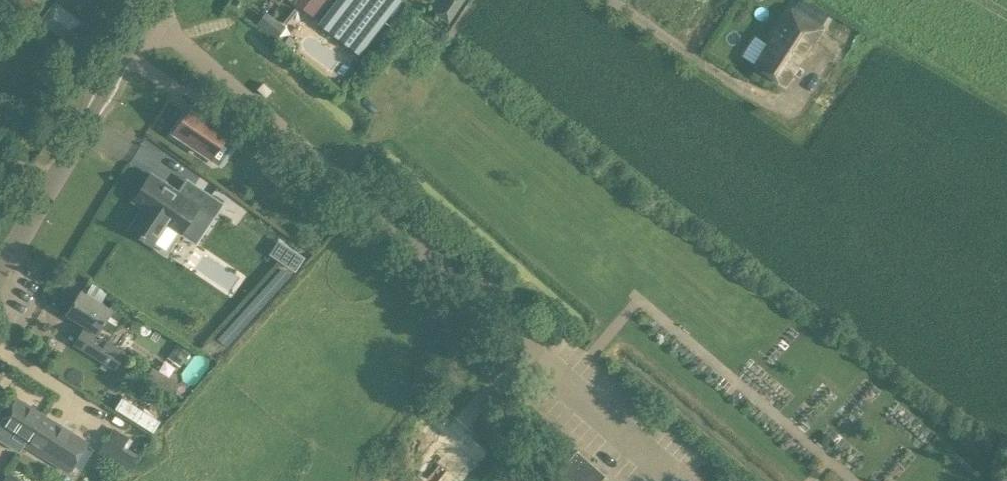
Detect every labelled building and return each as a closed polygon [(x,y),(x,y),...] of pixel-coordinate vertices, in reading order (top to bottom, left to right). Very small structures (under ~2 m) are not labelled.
[(34,13),(45,0),(18,0),(34,13)] [(314,18),(328,0),(297,0),(295,3),(314,18)] [(360,53),(400,0),(335,0),(318,22),(360,53)] [(428,8),(434,12),(433,14),(447,24),(463,0),(433,0),(428,8)] [(753,64),(784,84),(821,27),(790,7),(753,64)] [(266,96),(266,95),(269,92),(271,89),(263,82),(258,88),(266,96)] [(228,134),(234,138),(242,127),(210,106),(202,117),(189,108),(172,133),(211,159),(228,134)] [(180,231),(198,205),(151,173),(133,199),(144,207),(129,229),(152,244),(167,222),(180,231)] [(224,203),(207,192),(200,202),(217,213),(224,203)] [(272,252),(298,269),(308,255),(282,238),(272,252)] [(106,342),(121,317),(80,291),(65,314),(88,329),(83,337),(78,334),(73,343),(113,368),(123,353),(106,342)] [(42,415),(15,398),(12,404),(6,400),(0,410),(0,415),(3,417),(0,422),(0,423),(26,440),(27,440),(42,415)] [(71,434),(42,415),(27,440),(26,440),(23,445),(53,463),(56,458),(68,466),(82,444),(70,436),(71,434)] [(113,429),(107,439),(122,448),(128,438),(113,429)] [(107,439),(98,454),(127,473),(136,457),(107,439)] [(557,472),(568,480),(601,480),(606,475),(595,466),(586,477),(579,470),(588,460),(576,450),(557,472)] [(10,472),(4,480),(24,480),(10,472)]
